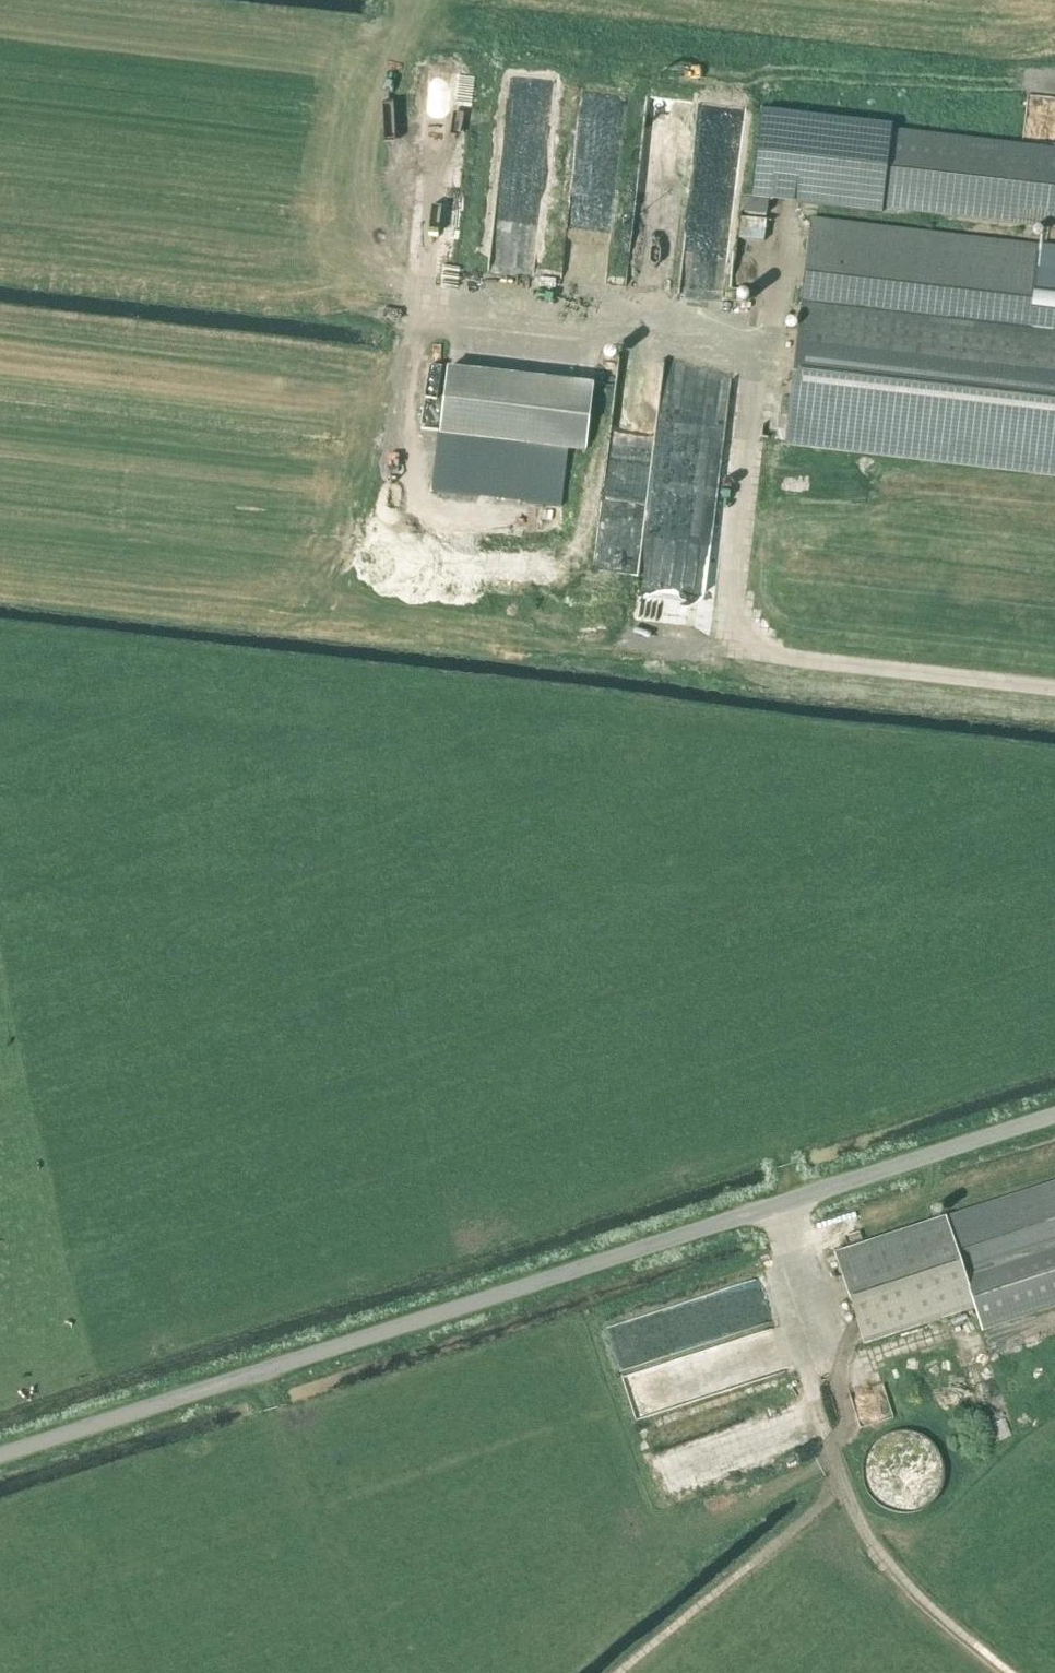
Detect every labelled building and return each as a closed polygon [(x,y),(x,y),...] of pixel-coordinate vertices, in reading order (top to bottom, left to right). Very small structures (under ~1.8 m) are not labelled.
[(753,198),(883,213),(883,208),(1054,228),(1054,149),(892,130),(893,126),(763,110),(753,198)] [(815,211),(783,449),(1054,480),(1054,239),(815,211)] [(741,240),(768,241),(768,216),(742,216),(741,240)] [(585,454),(592,386),(443,370),(436,437),(585,454)] [(946,1216),(833,1254),(863,1346),(976,1309),(983,1331),(1054,1308),(1054,1182),(946,1216)] [(1005,1413),(992,1418),(1000,1440),(1013,1436),(1005,1413)] [(868,1444),(865,1448),(863,1452),(860,1458),(859,1465),(859,1468),(859,1474),(860,1478),(861,1485),(864,1491),(867,1496),(871,1500),(876,1504),(880,1507),(889,1510),(897,1511),(905,1512),(911,1511),(918,1508),(929,1501),(935,1492),(939,1484),(940,1476),(941,1469),(939,1459),(936,1452),(933,1447),(930,1442),(926,1438),(920,1434),(914,1432),(908,1430),(900,1429),(895,1429),(888,1430),(883,1432),(876,1436),(871,1439),(868,1444)]
